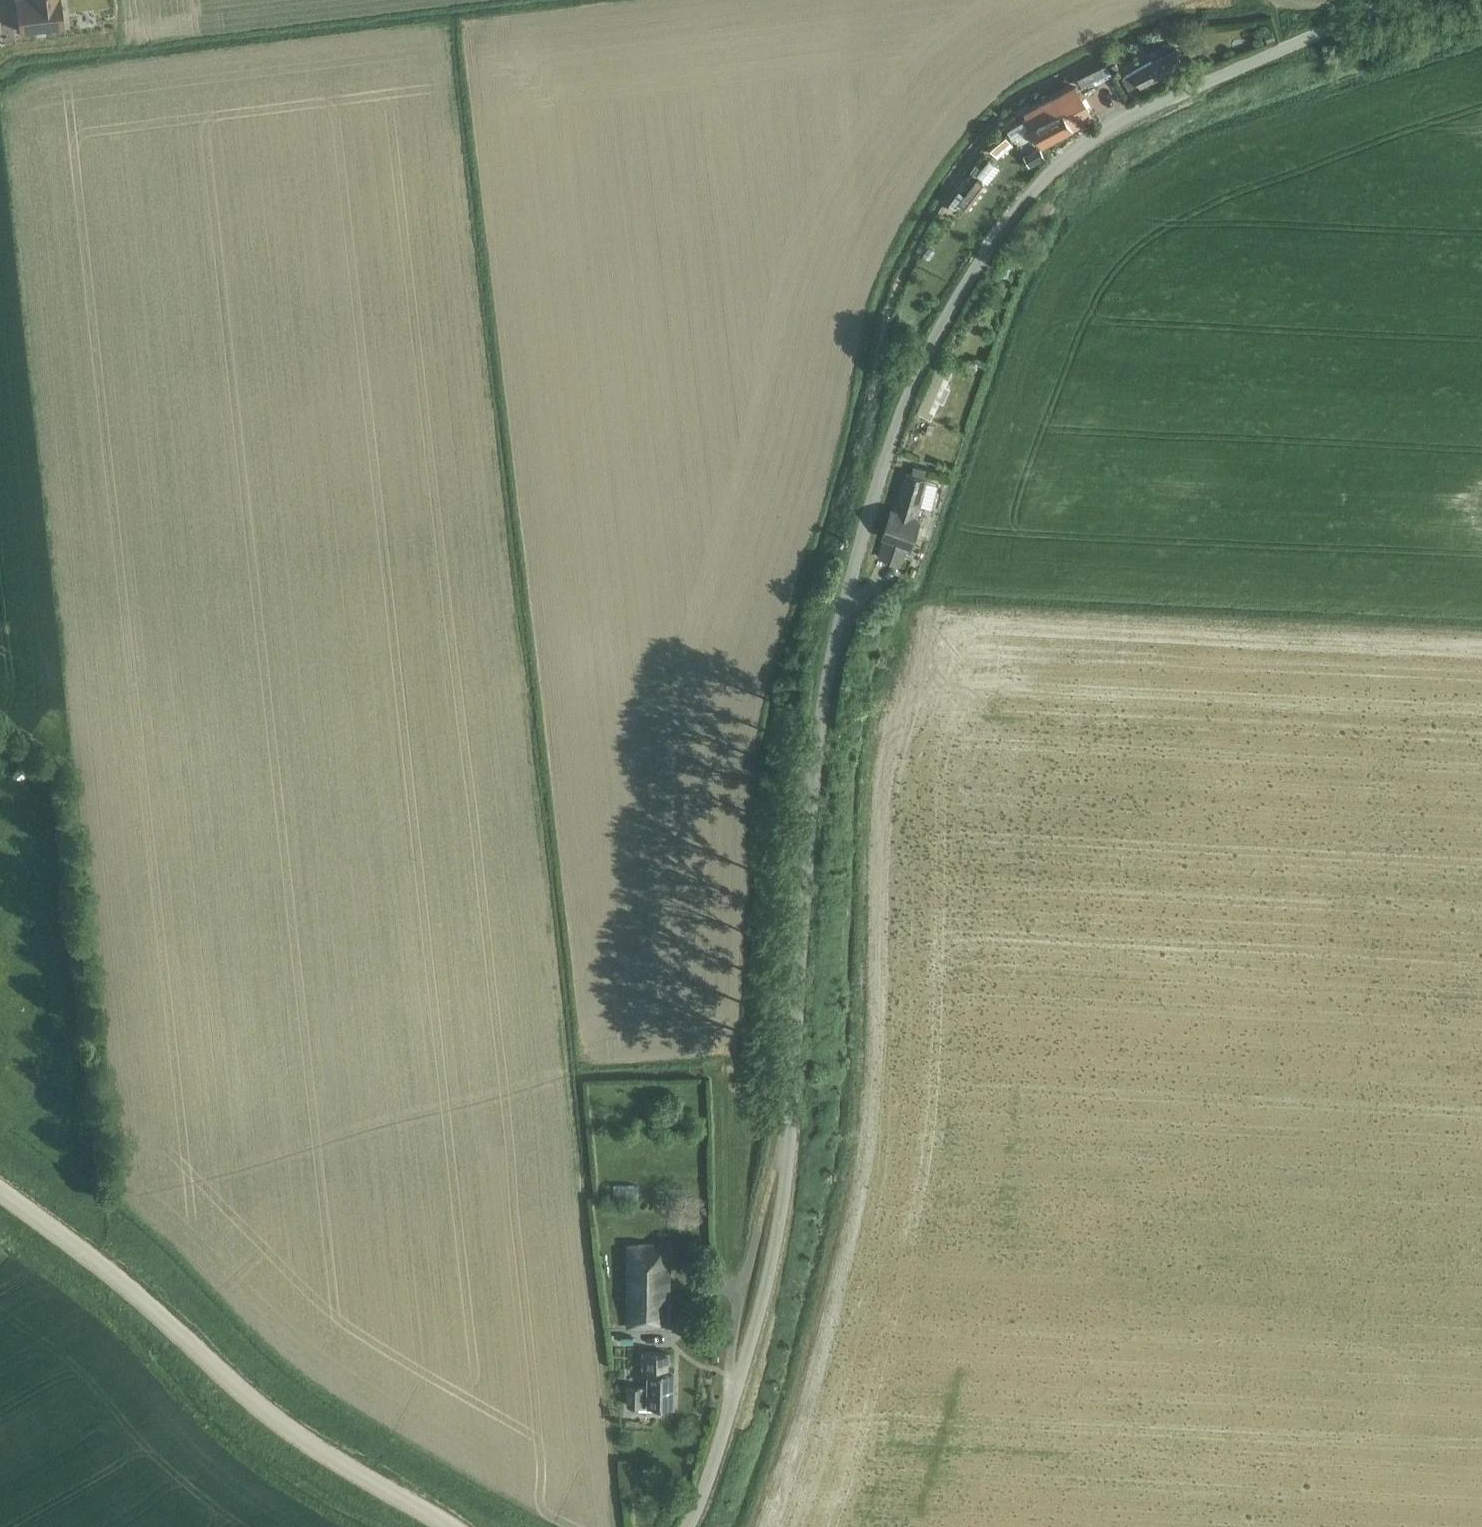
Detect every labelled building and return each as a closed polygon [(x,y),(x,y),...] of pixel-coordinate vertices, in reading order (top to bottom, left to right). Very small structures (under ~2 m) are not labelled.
[(20,31),(64,26),(61,0),(16,0),(20,31)] [(1276,39),(1275,37),(1273,30),(1265,33),(1267,40),(1268,42),(1276,39)] [(1133,71),(1123,76),(1131,90),(1141,85),(1143,89),(1184,67),(1173,48),(1133,71)] [(1107,64),(1078,79),(1082,88),(1111,72),(1107,64)] [(1041,145),(1094,116),(1076,84),(1023,113),(1041,145)] [(990,147),(997,156),(1011,145),(1004,136),(990,147)] [(1029,166),(1045,157),(1041,148),(1025,157),(1029,166)] [(975,182),(959,204),(967,209),(983,188),(975,182)] [(967,209),(959,204),(936,234),(943,240),(967,209)] [(954,368),(941,363),(919,414),(931,420),(954,368)] [(908,544),(911,546),(921,518),(917,517),(929,471),(914,467),(912,474),(906,473),(894,509),(892,508),(883,536),(886,537),(880,557),(902,564),(908,544)] [(628,1326),(669,1326),(668,1246),(628,1246),(628,1326)] [(644,1352),(644,1370),(649,1371),(649,1386),(626,1386),(626,1403),(674,1404),(674,1370),(670,1370),(668,1370),(669,1352),(644,1352)]
